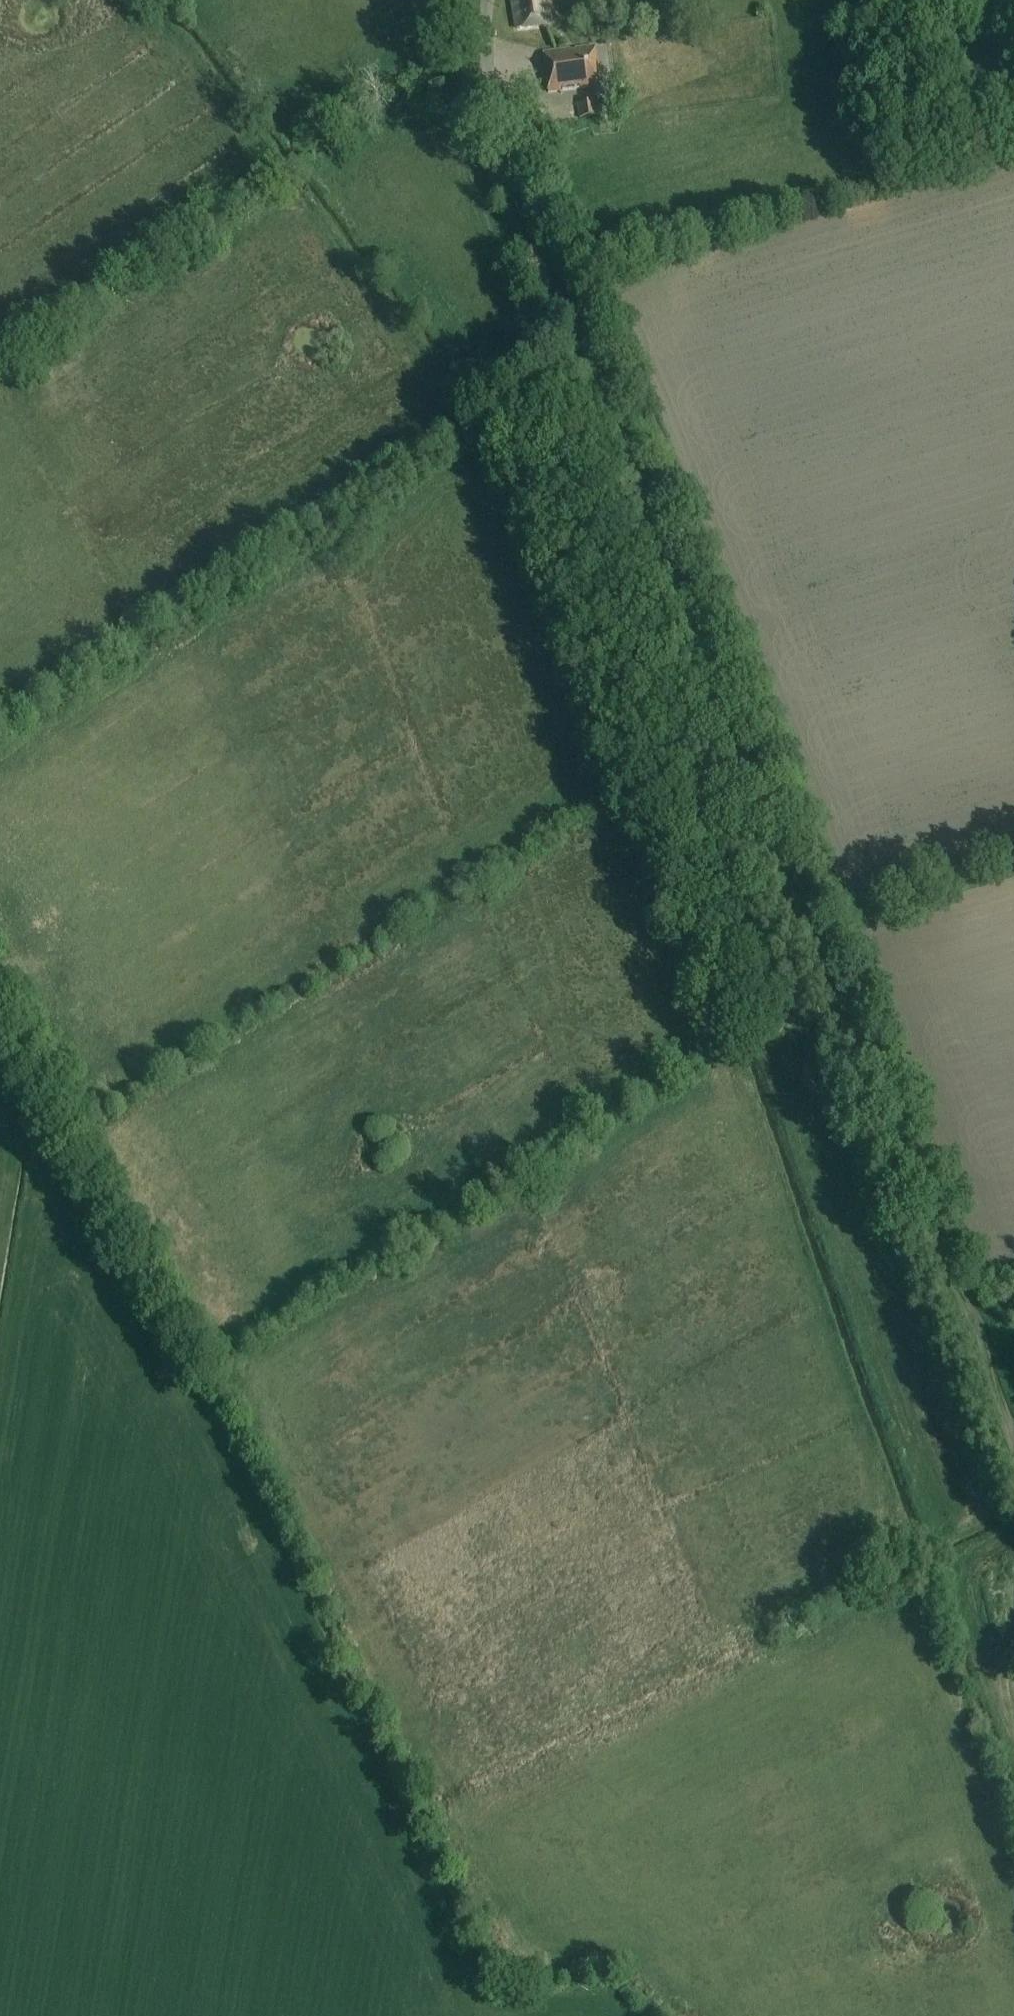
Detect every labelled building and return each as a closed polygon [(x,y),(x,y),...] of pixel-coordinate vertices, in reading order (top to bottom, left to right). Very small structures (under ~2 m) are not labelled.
[(555,25),(551,0),(512,0),(516,30),(555,25)] [(547,93),(599,87),(595,47),(542,53),(547,93)] [(580,118),(599,116),(597,103),(579,105),(580,118)]
